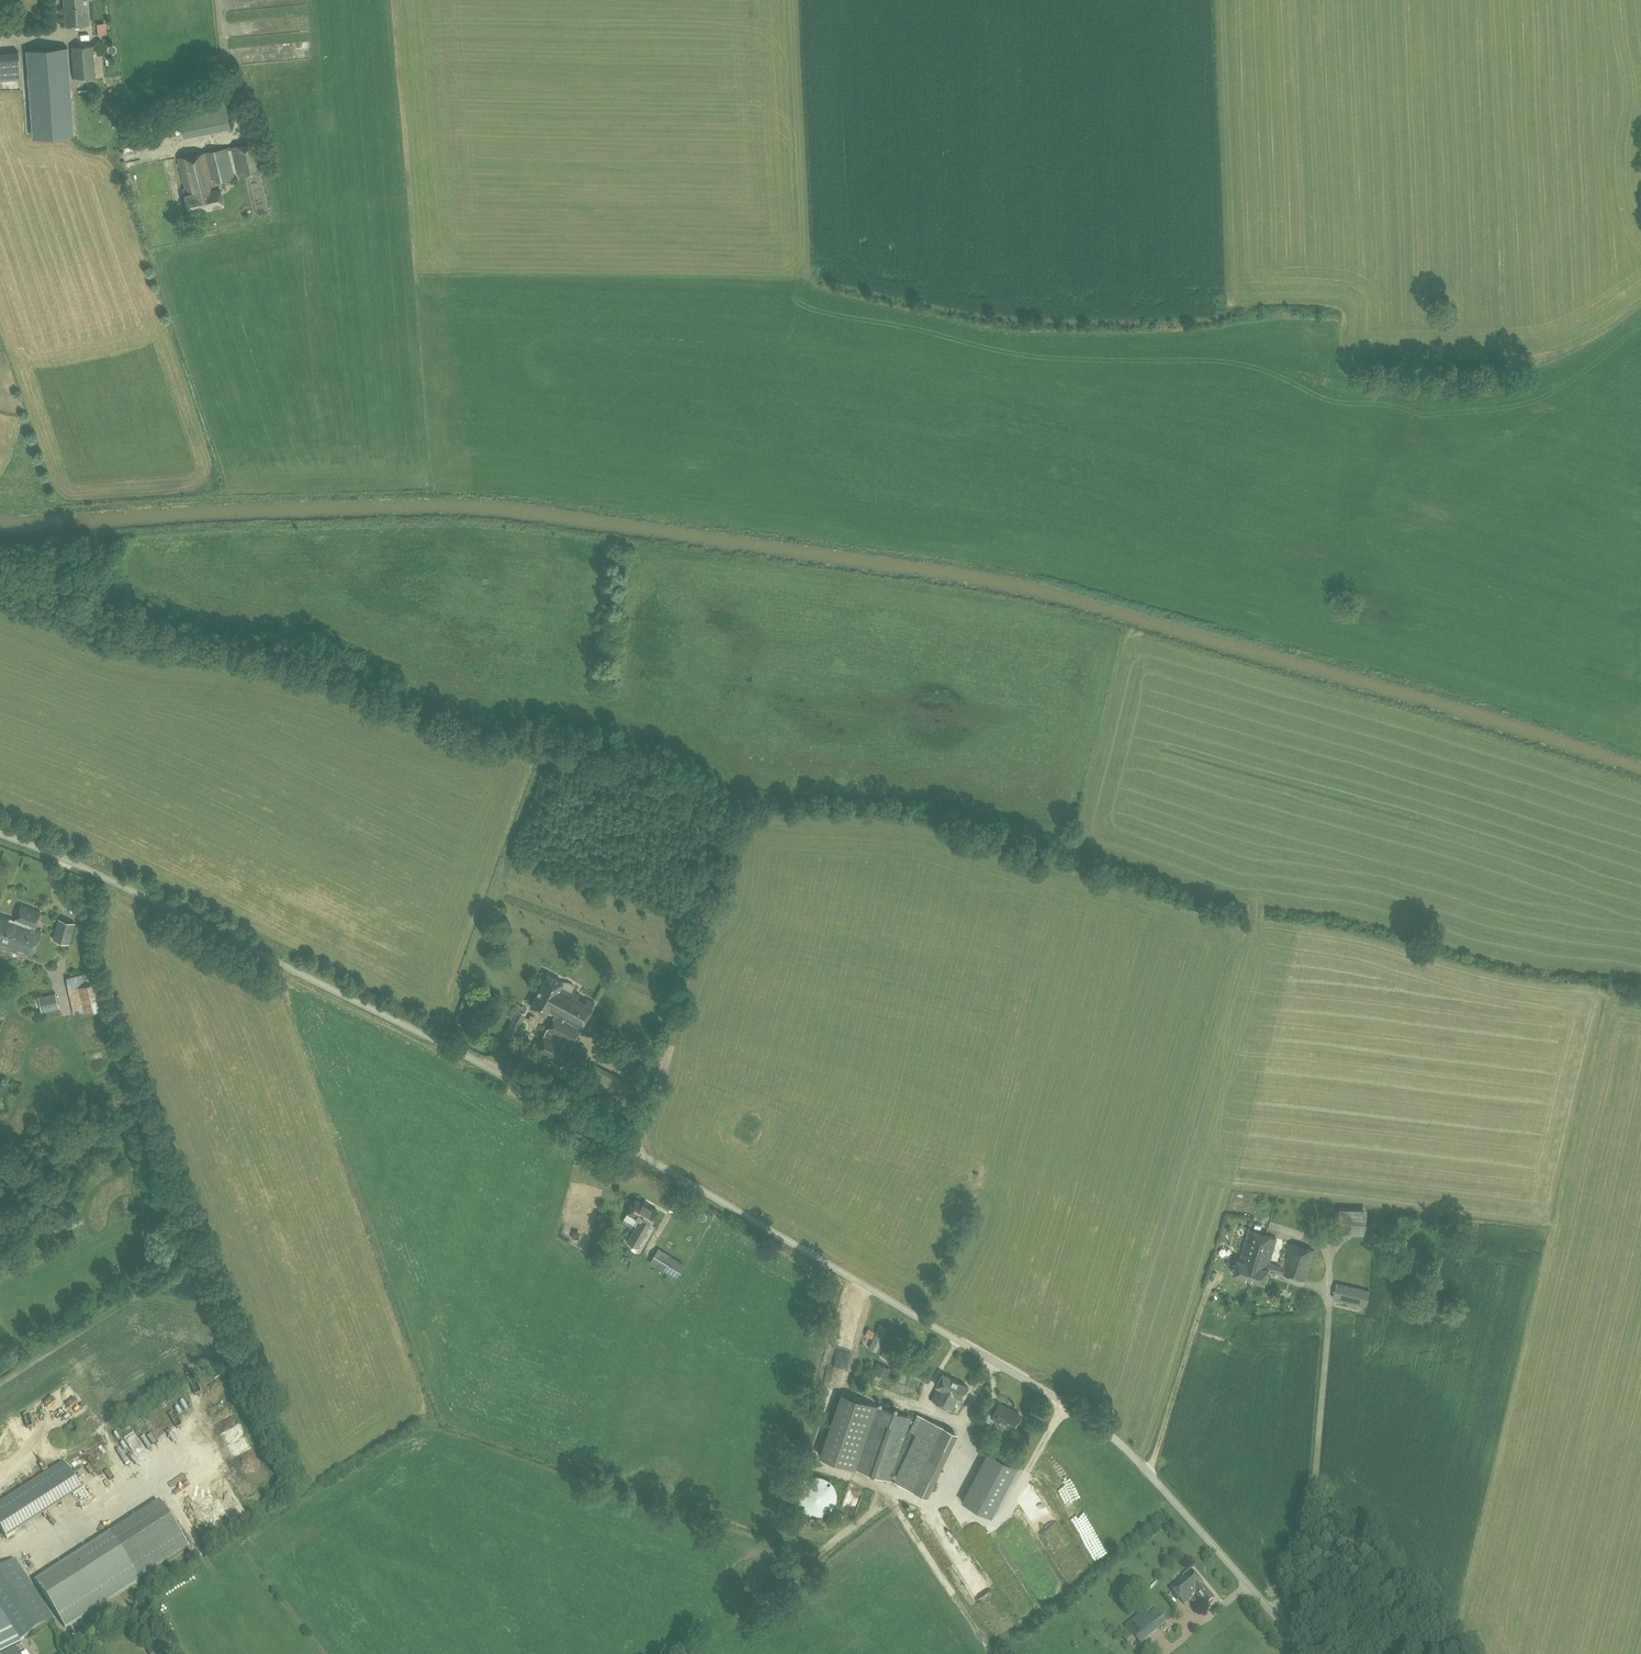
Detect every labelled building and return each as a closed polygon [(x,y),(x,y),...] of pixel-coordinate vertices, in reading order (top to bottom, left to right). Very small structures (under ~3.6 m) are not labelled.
[(66,25),(89,23),(87,0),(64,0),(66,25)] [(72,46),(74,77),(96,75),(94,45),(72,46)] [(26,49),(33,138),(74,135),(68,46),(26,49)] [(21,78),(18,51),(0,52),(0,80),(21,78)] [(226,98),(180,105),(185,133),(231,126),(226,98)] [(233,146),(240,176),(263,171),(256,141),(233,146)] [(185,194),(188,212),(224,205),(221,186),(222,186),(221,181),(235,178),(228,147),(205,152),(205,150),(178,157),(185,187),(183,188),(185,194)] [(32,955),(41,932),(34,930),(41,912),(21,904),(15,919),(10,917),(9,920),(1,917),(0,918),(0,943),(32,955)] [(53,939),(69,943),(75,922),(59,917),(53,939)] [(66,977),(74,1014),(103,1008),(95,971),(66,977)] [(534,1053),(560,1067),(595,1002),(572,990),(574,985),(564,980),(564,982),(547,973),(530,1005),(546,1014),(547,1013),(553,1016),(534,1053)] [(34,997),(37,1013),(59,1008),(56,992),(34,997)] [(506,1032),(513,1036),(527,1009),(515,1003),(508,1016),(513,1018),(506,1032)] [(85,1041),(107,1039),(106,1030),(84,1033),(85,1041)] [(585,1085),(625,1106),(635,1086),(595,1065),(585,1085)] [(627,1241),(637,1247),(658,1211),(636,1198),(628,1211),(640,1219),(627,1241)] [(1338,1233),(1367,1233),(1367,1208),(1339,1208),(1338,1233)] [(1233,1273),(1265,1283),(1270,1269),(1306,1279),(1316,1250),(1291,1242),(1284,1267),(1269,1262),(1277,1238),(1249,1230),(1240,1259),(1238,1258),(1233,1273)] [(664,1278),(673,1284),(685,1264),(658,1248),(649,1262),(667,1273),(664,1278)] [(1334,1298),(1366,1305),(1370,1290),(1337,1282),(1334,1298)] [(880,1325),(869,1349),(876,1352),(887,1329),(880,1325)] [(881,1355),(892,1360),(899,1344),(888,1339),(881,1355)] [(873,1372),(887,1378),(891,1368),(877,1362),(873,1372)] [(931,1399),(952,1410),(959,1397),(962,1399),(968,1387),(942,1373),(936,1385),(938,1386),(931,1399)] [(818,1455),(890,1480),(911,1417),(875,1405),(841,1392),(818,1455)] [(996,1421),(1012,1429),(1020,1414),(998,1402),(994,1411),(986,1407),(979,1421),(992,1428),(996,1421)] [(149,1413),(139,1419),(142,1424),(152,1418),(149,1413)] [(893,1481),(927,1497),(950,1449),(957,1433),(916,1413),(908,1431),(915,1435),(893,1481)] [(155,1420),(146,1424),(148,1429),(157,1424),(155,1420)] [(988,1452),(962,1502),(991,1517),(1017,1467),(1012,1465),(988,1452)] [(90,1459),(87,1455),(78,1461),(82,1468),(94,1461),(99,1468),(105,1463),(99,1454),(90,1459)] [(8,1539),(82,1491),(63,1462),(0,1502),(0,1527),(8,1539)] [(222,1469),(209,1470),(209,1478),(223,1477),(222,1469)] [(797,1493),(797,1495),(797,1497),(797,1499),(797,1500),(798,1502),(798,1504),(799,1505),(800,1507),(801,1508),(802,1510),(803,1511),(804,1512),(806,1513),(807,1514),(809,1515),(810,1515),(812,1516),(814,1516),(815,1516),(817,1516),(819,1516),(820,1516),(822,1516),(824,1515),(825,1515),(827,1514),(828,1513),(830,1512),(831,1511),(832,1509),(833,1508),(834,1506),(835,1505),(836,1503),(836,1502),(837,1500),(837,1498),(837,1496),(837,1495),(837,1493),(836,1491),(836,1490),(835,1488),(834,1486),(833,1485),(832,1483),(831,1482),(830,1481),(828,1480),(827,1479),(825,1478),(824,1477),(822,1477),(820,1477),(818,1476),(817,1476),(815,1476),(813,1477),(811,1477),(810,1478),(808,1478),(806,1479),(805,1480),(804,1481),(802,1482),(801,1484),(800,1485),(799,1487),(798,1488),(798,1490),(797,1492),(797,1493)] [(36,1582),(65,1628),(190,1548),(160,1502),(36,1582)] [(34,1590),(15,1560),(0,1570),(0,1612),(34,1590)] [(1196,1593),(1207,1606),(1215,1599),(1190,1570),(1183,1576),(1184,1578),(1180,1582),(1179,1580),(1171,1587),(1185,1604),(1193,1598),(1192,1596),(1196,1593)] [(19,1641),(53,1619),(34,1590),(0,1612),(19,1641)] [(1121,1636),(1129,1645),(1136,1640),(1141,1645),(1160,1628),(1159,1628),(1167,1621),(1156,1607),(1148,1614),(1144,1610),(1124,1626),(1128,1630),(1121,1636)] [(14,1644),(18,1642),(0,1614),(0,1653),(20,1653),(14,1644)]
